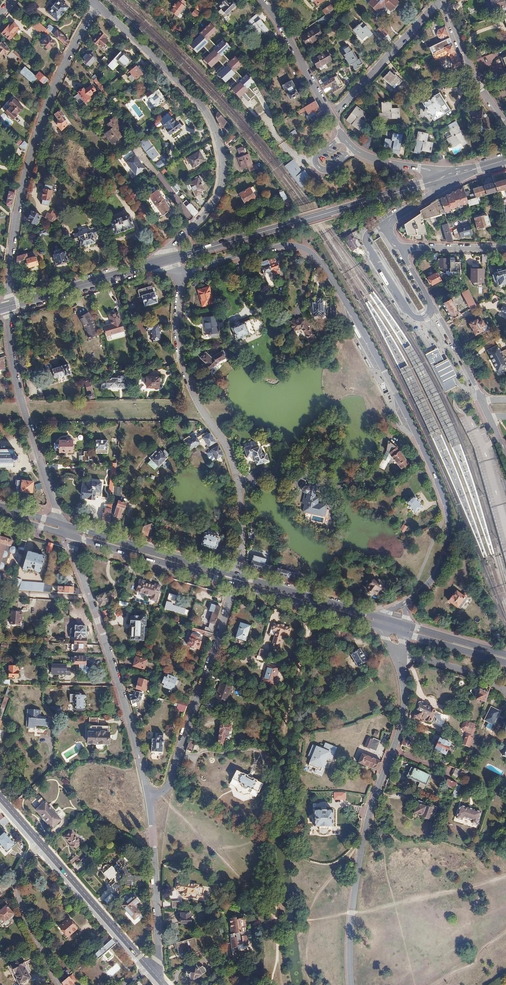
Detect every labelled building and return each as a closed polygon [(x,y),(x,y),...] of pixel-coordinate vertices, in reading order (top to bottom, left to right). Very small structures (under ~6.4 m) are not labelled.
[(22,8),(25,5),(20,0),(17,4),(22,8)] [(187,3),(183,0),(176,0),(168,11),(179,19),(182,15),(180,13),(187,3)] [(234,6),(230,1),(228,3),(224,0),(222,2),(222,4),(219,6),(221,8),(217,12),(222,17),(225,14),(226,14),(234,6)] [(396,0),(370,0),(367,3),(377,11),(384,4),(390,10),(398,1),(396,0)] [(503,0),(490,0),(494,12),(505,9),(503,0)] [(68,8),(60,1),(56,5),(52,8),(53,9),(50,13),(58,20),(68,8)] [(384,4),(378,11),(382,15),(389,8),(384,4)] [(211,14),(216,8),(213,5),(208,10),(211,14)] [(326,14),(333,9),(330,5),(323,10),(326,14)] [(199,14),(194,10),(191,13),(196,18),(199,14)] [(268,30),(259,18),(255,22),(251,17),(247,20),(250,25),(248,26),(255,31),(259,36),(262,33),(263,34),(268,30)] [(47,29),(37,21),(32,27),(40,33),(42,31),(44,32),(47,29)] [(372,34),(362,22),(354,30),(361,39),(366,35),(368,37),(372,34)] [(2,34),(10,40),(17,32),(15,31),(18,27),(14,24),(11,27),(9,26),(2,34)] [(70,41),(57,30),(57,31),(53,27),(49,31),(67,46),(70,41)] [(302,36),(308,45),(322,36),(316,27),(302,36)] [(450,40),(447,31),(445,27),(440,29),(438,33),(440,37),(443,38),(441,42),(429,47),(432,53),(434,52),(452,44),(450,40)] [(200,41),(206,34),(203,31),(197,38),(200,41)] [(94,40),(101,46),(107,40),(104,37),(105,36),(101,32),(94,40)] [(55,43),(48,37),(42,44),(49,51),(55,43)] [(4,46),(6,44),(4,42),(3,41),(1,43),(0,43),(0,56),(2,58),(9,50),(4,46)] [(455,52),(452,44),(434,52),(432,53),(435,59),(440,57),(446,54),(450,56),(452,61),(454,67),(460,64),(460,63),(459,62),(455,52)] [(357,59),(351,50),(350,50),(348,46),(343,49),(346,53),(343,54),(349,64),(353,65),(355,69),(360,66),(359,65),(362,63),(359,58),(357,59)] [(22,57),(15,51),(14,53),(19,58),(17,60),(19,62),(22,57)] [(131,60),(121,51),(111,62),(108,65),(113,69),(119,64),(117,62),(118,60),(125,66),(131,60)] [(326,51),(313,59),(318,68),(331,60),(326,51)] [(90,54),(90,53),(83,60),(90,66),(96,59),(90,54)] [(111,62),(104,56),(101,60),(107,66),(108,65),(111,62)] [(142,73),(136,66),(130,71),(132,73),(128,76),(132,81),(142,73)] [(50,81),(40,72),(36,76),(27,68),(22,73),(33,83),(37,78),(45,84),(48,87),(50,81)] [(390,71),(383,78),(392,87),(396,83),(399,85),(403,81),(395,74),(394,75),(390,71)] [(342,83),(337,75),(329,80),(327,76),(318,81),(324,90),(330,86),(331,88),(333,91),(334,90),(334,91),(339,89),(338,88),(339,87),(339,86),(342,83)] [(298,94),(295,90),(297,89),(291,80),(283,86),(287,95),(288,94),(291,99),(298,94)] [(380,89),(372,82),(369,86),(378,93),(380,89)] [(254,94),(244,83),(237,89),(247,100),(254,94)] [(74,97),(80,105),(90,98),(89,96),(93,94),(92,93),(95,91),(91,86),(85,90),(84,89),(74,97)] [(112,100),(104,90),(102,92),(110,102),(112,100)] [(146,93),(156,107),(163,102),(155,92),(153,93),(151,90),(146,93)] [(450,110),(439,93),(422,103),(426,108),(425,109),(424,110),(424,111),(424,112),(424,113),(426,115),(427,115),(428,115),(430,115),(433,120),(450,110)] [(481,100),(477,94),(471,98),(475,104),(481,100)] [(306,106),(315,100),(314,96),(304,102),(306,106)] [(18,111),(22,107),(13,99),(13,100),(10,100),(9,101),(9,104),(10,106),(5,112),(7,114),(7,115),(7,116),(8,116),(8,117),(9,117),(10,117),(12,119),(15,115),(18,112),(18,111)] [(319,107),(315,100),(306,106),(296,112),(297,113),(298,112),(299,114),(307,109),(310,114),(306,116),(308,119),(315,114),(313,111),(319,107)] [(399,118),(399,108),(391,108),(391,102),(386,102),(383,102),(383,103),(382,103),(382,111),(384,111),(383,113),(379,113),(379,118),(399,118)] [(353,126),(360,130),(361,129),(362,129),(363,127),(365,122),(360,120),(364,113),(355,108),(348,122),(353,125),(353,126)] [(492,125),(482,110),(472,117),(479,126),(482,124),(485,130),(492,125)] [(70,123),(61,111),(55,115),(59,121),(59,127),(62,131),(70,123)] [(220,126),(226,121),(225,120),(217,111),(216,113),(215,116),(216,117),(217,120),(218,122),(219,124),(220,126)] [(173,118),(174,117),(172,113),(170,115),(169,113),(160,120),(161,121),(157,125),(159,128),(162,126),(173,118)] [(11,121),(3,114),(0,117),(0,120),(7,126),(11,121)] [(121,123),(116,116),(110,120),(111,121),(115,127),(118,124),(121,123)] [(181,126),(177,121),(176,122),(173,118),(162,126),(164,129),(165,130),(165,131),(168,135),(181,126)] [(122,137),(117,130),(120,128),(118,124),(115,127),(111,121),(107,124),(109,126),(111,129),(109,131),(105,134),(110,141),(111,140),(113,143),(118,139),(119,139),(122,137)] [(463,145),(467,143),(456,122),(451,124),(453,127),(449,130),(452,136),(447,139),(450,143),(449,144),(450,146),(451,146),(452,147),(459,143),(459,142),(461,141),(463,145)] [(226,144),(237,134),(237,133),(235,131),(225,140),(226,143),(226,144)] [(392,153),(400,154),(403,134),(393,133),(392,140),(386,139),(385,145),(384,144),(384,146),(385,147),(385,148),(393,149),(392,153)] [(429,135),(419,133),(415,153),(420,154),(421,149),(423,150),(423,151),(431,152),(431,150),(433,150),(433,148),(432,147),(433,144),(427,143),(429,135)] [(365,147),(371,138),(367,136),(362,145),(363,146),(365,147)] [(159,155),(146,138),(139,143),(152,160),(159,155)] [(369,149),(375,140),(371,138),(365,147),(367,148),(369,149)] [(26,148),(28,144),(24,141),(19,147),(25,152),(26,148)] [(251,163),(246,153),(243,154),(242,151),(243,151),(240,146),(235,148),(237,154),(239,153),(240,155),(236,157),(242,168),(247,165),(249,170),(257,166),(255,161),(251,163)] [(146,169),(135,154),(135,155),(131,149),(122,155),(126,162),(136,176),(146,169)] [(193,167),(208,158),(202,149),(188,158),(193,167)] [(445,150),(437,153),(440,160),(447,158),(445,150)] [(293,158),(283,166),(298,186),(308,178),(293,158)] [(154,163),(157,168),(165,164),(163,159),(154,163)] [(51,170),(56,164),(53,161),(48,167),(51,170)] [(500,173),(492,176),(495,183),(497,192),(504,190),(505,191),(505,172),(500,173)] [(190,183),(196,196),(201,194),(199,191),(204,188),(202,183),(201,184),(199,178),(190,183)] [(111,189),(116,185),(114,183),(105,189),(107,191),(111,189)] [(497,192),(495,183),(484,186),(487,195),(497,192)] [(50,186),(42,185),(42,189),(41,189),(39,199),(40,199),(39,204),(46,206),(47,201),(48,201),(50,191),(49,190),(50,186)] [(120,191),(116,185),(111,189),(115,195),(120,191)] [(487,195),(484,186),(474,189),(477,198),(480,197),(487,195)] [(246,203),(255,198),(249,188),(240,193),(246,203)] [(444,197),(441,198),(445,213),(451,211),(451,210),(457,208),(457,207),(463,205),(463,204),(469,203),(468,200),(466,192),(464,188),(461,189),(459,189),(458,190),(456,191),(453,192),(453,193),(450,194),(447,195),(447,197),(444,197)] [(292,203),(288,197),(283,190),(282,189),(280,191),(283,201),(286,200),(287,206),(293,204),(292,203)] [(11,210),(14,197),(15,192),(9,191),(6,207),(11,212),(11,210)] [(162,215),(171,209),(164,199),(163,199),(159,194),(152,199),(156,204),(155,205),(162,215)] [(469,203),(470,206),(479,203),(479,202),(482,201),(480,197),(477,198),(473,199),(468,200),(469,203)] [(445,213),(441,198),(436,201),(431,204),(425,208),(421,211),(423,220),(446,214),(445,213)] [(137,217),(144,213),(137,201),(130,206),(137,217)] [(199,212),(196,208),(195,208),(191,203),(190,204),(186,207),(194,217),(197,214),(199,212)] [(104,218),(100,205),(94,206),(96,213),(99,212),(101,219),(104,218)] [(36,224),(41,215),(32,211),(28,220),(36,224)] [(54,222),(57,215),(51,212),(49,215),(46,214),(44,217),(54,222)] [(426,235),(421,214),(402,225),(401,226),(400,228),(399,229),(399,230),(400,231),(400,232),(401,233),(402,233),(403,234),(405,233),(406,233),(407,234),(426,235)] [(111,222),(115,233),(116,233),(132,227),(133,227),(129,215),(121,218),(121,217),(116,218),(116,220),(111,222)] [(490,225),(487,215),(483,217),(483,215),(479,216),(479,215),(474,216),(478,229),(490,225)] [(453,242),(448,224),(442,226),(446,242),(448,242),(453,242)] [(473,234),(470,224),(458,227),(459,230),(455,231),(456,238),(461,237),(461,238),(473,234)] [(48,234),(47,229),(44,230),(35,233),(37,238),(40,237),(41,238),(45,236),(45,235),(48,234)] [(316,240),(309,229),(303,233),(310,244),(316,240)] [(76,247),(81,246),(82,246),(95,242),(100,240),(98,231),(88,234),(87,233),(84,233),(84,235),(74,238),(76,247)] [(349,251),(359,246),(353,232),(343,237),(349,251)] [(394,259),(381,238),(374,241),(388,263),(394,259)] [(357,258),(364,253),(360,246),(352,251),(357,258)] [(66,256),(65,251),(62,252),(61,248),(59,249),(59,248),(56,249),(56,250),(54,251),(55,254),(54,255),(57,264),(68,261),(67,260),(66,256)] [(37,256),(35,251),(18,256),(17,262),(27,259),(35,256),(37,256)] [(38,264),(35,256),(27,259),(29,267),(38,264)] [(461,275),(460,263),(455,263),(455,258),(451,258),(451,272),(450,272),(450,273),(450,276),(453,278),(457,275),(461,275)] [(280,272),(280,270),(278,270),(278,268),(279,268),(277,264),(276,265),(276,263),(277,262),(276,260),(275,260),(275,259),(269,261),(269,260),(261,263),(263,269),(262,269),(269,287),(277,284),(274,275),(280,274),(279,273),(280,272)] [(450,268),(450,260),(439,260),(439,268),(450,268)] [(484,279),(484,269),(472,270),(472,279),(484,279)] [(432,285),(441,280),(437,273),(434,274),(432,271),(429,273),(430,276),(428,277),(432,285)] [(496,274),(497,275),(493,276),(496,285),(499,284),(500,286),(503,285),(503,286),(505,285),(505,271),(496,274)] [(293,279),(292,272),(285,273),(285,275),(286,280),(293,279)] [(157,302),(154,293),(152,286),(137,290),(139,297),(141,297),(144,306),(157,302)] [(214,303),(209,287),(198,290),(202,306),(214,303)] [(477,306),(468,290),(463,292),(472,309),(477,306)] [(323,315),(322,297),(312,298),(313,315),(323,315)] [(461,315),(452,298),(443,303),(452,320),(461,315)] [(282,309),(282,302),(275,301),(274,310),(279,311),(279,308),(282,309)] [(137,310),(134,303),(127,305),(128,309),(130,314),(133,315),(133,311),(137,310)] [(123,330),(118,313),(109,315),(112,324),(105,326),(107,335),(123,330)] [(88,338),(97,335),(94,324),(88,314),(79,318),(85,328),(88,338)] [(218,333),(216,317),(204,318),(205,334),(218,333)] [(262,328),(263,326),(263,324),(261,319),(256,317),(251,319),(250,319),(231,327),(236,338),(242,336),(249,333),(249,334),(251,334),(252,335),(254,334),(255,331),(259,329),(262,328)] [(316,338),(303,318),(302,318),(302,317),(299,317),(299,318),(290,320),(293,331),(302,329),(310,342),(316,338)] [(481,318),(471,324),(473,327),(471,328),(473,332),(474,331),(476,334),(483,331),(484,333),(490,330),(487,324),(485,325),(481,318)] [(152,342),(161,341),(159,324),(145,325),(146,331),(150,331),(152,342)] [(444,358),(437,345),(432,347),(424,351),(444,390),(457,383),(453,375),(448,366),(444,358)] [(501,351),(498,345),(488,350),(498,371),(505,367),(505,349),(501,351)] [(219,362),(227,358),(223,351),(214,356),(212,358),(206,353),(201,358),(206,364),(204,366),(209,372),(219,362)] [(448,366),(453,375),(457,373),(448,356),(444,358),(448,366)] [(32,372),(29,364),(20,366),(22,375),(32,372)] [(71,373),(68,364),(53,368),(52,366),(51,367),(46,368),(45,368),(49,380),(55,378),(56,378),(55,377),(64,374),(64,375),(71,373)] [(126,386),(126,376),(118,376),(118,378),(111,378),(110,379),(106,379),(102,380),(102,387),(111,387),(111,386),(118,386),(118,387),(123,387),(123,386),(126,386)] [(161,382),(161,377),(159,377),(147,377),(147,387),(159,387),(159,382),(161,382)] [(213,436),(211,433),(209,434),(208,433),(204,434),(201,435),(197,437),(195,438),(194,437),(190,439),(188,437),(188,436),(181,440),(185,446),(187,445),(189,448),(199,443),(197,440),(203,437),(208,446),(216,441),(215,439),(213,436)] [(107,440),(96,440),(96,453),(107,453),(107,440)] [(72,452),(72,441),(60,441),(60,452),(72,452)] [(408,462),(400,452),(399,452),(396,447),(396,446),(390,442),(389,443),(387,443),(387,451),(382,460),(388,463),(392,456),(393,457),(392,458),(398,465),(399,464),(401,468),(408,462)] [(262,455),(258,444),(245,449),(247,457),(251,456),(253,462),(255,461),(257,464),(268,460),(265,454),(262,455)] [(221,450),(219,447),(219,445),(211,449),(211,450),(216,458),(223,455),(221,450)] [(14,460),(17,460),(17,461),(18,461),(18,460),(19,460),(19,459),(18,459),(18,456),(19,456),(19,455),(18,455),(17,454),(17,455),(14,455),(14,454),(15,454),(15,453),(14,453),(14,450),(15,450),(15,449),(14,449),(14,448),(13,448),(13,449),(0,449),(0,466),(13,466),(13,467),(14,467),(14,466),(15,466),(15,465),(14,465),(14,462),(15,462),(15,461),(14,461),(14,460)] [(165,460),(168,457),(167,456),(170,454),(165,450),(163,452),(160,450),(158,453),(156,451),(152,456),(154,458),(152,460),(149,464),(155,469),(159,466),(160,467),(163,463),(164,465),(164,467),(165,468),(167,468),(170,464),(170,462),(169,461),(168,461),(167,462),(165,460)] [(216,458),(211,450),(207,452),(209,455),(208,455),(209,458),(210,457),(212,460),(216,458)] [(414,463),(420,458),(419,455),(412,460),(414,463)] [(310,506),(326,511),(328,503),(326,503),(327,500),(320,498),(322,493),(318,492),(322,478),(314,476),(312,484),(309,482),(307,484),(307,486),(309,487),(311,486),(308,497),(312,499),(310,506)] [(32,492),(33,482),(17,480),(16,490),(32,492)] [(94,499),(95,491),(100,492),(101,482),(93,481),(92,487),(84,486),(83,497),(88,498),(94,499)] [(119,499),(120,487),(114,486),(114,488),(113,492),(112,505),(111,513),(113,513),(115,499),(119,499)] [(422,507),(414,496),(406,501),(414,513),(422,507)] [(124,508),(126,503),(119,501),(115,516),(120,518),(123,508),(124,508)] [(111,513),(112,505),(108,504),(108,509),(105,508),(104,515),(103,515),(102,523),(110,525),(111,513)] [(323,520),(326,511),(310,506),(308,506),(306,515),(323,520)] [(147,536),(151,524),(149,524),(144,526),(141,534),(147,536)] [(216,548),(221,531),(207,527),(206,533),(205,532),(202,544),(216,548)] [(24,551),(28,537),(22,535),(18,549),(24,551)] [(0,582),(2,581),(3,576),(2,575),(4,570),(6,569),(7,564),(6,563),(8,558),(9,558),(10,553),(12,552),(14,552),(16,551),(16,550),(15,549),(9,547),(10,546),(11,540),(5,539),(0,537),(0,583),(0,582)] [(40,572),(45,556),(28,551),(25,560),(22,570),(27,571),(28,568),(34,570),(35,572),(38,573),(40,572)] [(270,565),(265,564),(266,559),(254,555),(252,560),(246,558),(246,560),(246,562),(247,563),(248,564),(249,565),(267,571),(268,571),(270,565)] [(297,573),(285,570),(286,567),(282,566),(282,569),(276,567),(274,573),(289,577),(289,576),(295,578),(297,573)] [(43,592),(45,583),(21,582),(22,580),(16,578),(12,589),(28,590),(41,592),(43,592)] [(376,593),(383,582),(378,578),(376,581),(373,579),(364,591),(370,596),(374,591),(376,593)] [(150,600),(156,602),(160,586),(155,584),(154,586),(145,583),(145,581),(140,580),(136,592),(151,597),(150,600)] [(52,590),(52,586),(49,585),(49,584),(45,583),(43,592),(52,592),(52,590)] [(460,609),(469,597),(464,593),(462,596),(456,592),(453,596),(452,596),(448,601),(458,608),(460,609)] [(107,602),(114,600),(111,594),(105,596),(103,595),(98,597),(97,599),(99,605),(102,606),(106,604),(107,602)] [(219,614),(221,607),(212,605),(210,611),(213,612),(210,623),(209,628),(206,627),(204,631),(213,634),(214,630),(219,614)] [(21,621),(21,613),(16,612),(16,613),(15,613),(15,612),(10,612),(9,625),(19,626),(19,621),(21,621)] [(147,636),(149,629),(145,629),(146,616),(142,616),(142,618),(133,618),(132,625),(133,626),(132,640),(136,640),(136,641),(136,642),(139,642),(139,641),(140,640),(143,640),(144,635),(147,636)] [(246,641),(250,626),(239,623),(235,638),(246,641)] [(276,631),(273,643),(280,645),(283,633),(289,635),(291,629),(284,627),(284,626),(281,625),(281,626),(274,624),(272,630),(276,631)] [(85,638),(86,626),(76,626),(76,628),(73,628),(71,629),(71,635),(72,638),(72,639),(72,640),(73,641),(74,640),(74,638),(76,638),(75,640),(75,643),(73,643),(73,644),(76,644),(87,645),(87,638),(85,638)] [(201,642),(203,634),(205,635),(205,636),(209,637),(209,639),(211,639),(213,634),(204,631),(198,629),(194,628),(191,639),(189,639),(187,645),(200,649),(202,642),(201,642)] [(504,641),(500,631),(494,634),(496,638),(504,641)] [(86,653),(87,645),(76,644),(76,652),(86,653)] [(266,658),(268,651),(261,649),(258,656),(265,658),(266,658)] [(366,661),(360,650),(351,655),(357,667),(366,661)] [(86,660),(86,657),(75,657),(75,664),(80,664),(80,670),(81,670),(81,671),(82,674),(87,674),(89,672),(89,668),(88,667),(86,667),(86,665),(87,664),(87,662),(86,660)] [(147,661),(136,657),(134,666),(144,670),(147,661)] [(70,676),(70,669),(66,669),(66,665),(61,664),(52,664),(52,674),(66,674),(66,676),(70,676)] [(276,685),(281,667),(269,664),(264,682),(276,685)] [(17,667),(10,666),(9,677),(18,678),(18,672),(17,672),(17,667)] [(179,680),(170,677),(171,674),(167,672),(163,682),(164,684),(166,684),(165,687),(173,690),(173,689),(176,690),(179,680)] [(151,687),(152,683),(139,679),(136,689),(145,692),(147,686),(151,687)] [(232,686),(220,682),(214,700),(226,704),(232,686)] [(12,689),(8,688),(7,692),(1,708),(0,711),(0,727),(2,722),(0,721),(7,705),(12,689)] [(485,703),(488,693),(480,690),(476,700),(485,703)] [(139,702),(141,699),(143,693),(135,691),(134,695),(129,694),(130,699),(132,704),(139,702)] [(86,699),(86,695),(70,695),(69,703),(75,703),(75,710),(85,711),(85,699),(86,699)] [(188,706),(189,701),(179,698),(177,703),(179,704),(188,706)] [(435,718),(435,716),(433,715),(435,710),(434,710),(434,709),(432,708),(431,709),(430,708),(429,709),(426,707),(426,706),(423,705),(423,704),(423,703),(422,702),(421,702),(420,701),(419,701),(418,702),(417,703),(416,704),(416,705),(416,706),(417,707),(418,708),(416,711),(417,712),(416,715),(415,715),(413,719),(418,721),(419,719),(421,720),(422,718),(423,719),(423,721),(425,722),(426,721),(432,723),(433,722),(435,721),(435,720),(435,719),(435,718)] [(185,712),(188,706),(179,704),(177,710),(185,712)] [(499,712),(491,707),(484,720),(488,722),(492,724),(492,725),(499,712)] [(42,711),(28,709),(26,729),(35,729),(36,726),(49,727),(49,719),(46,719),(46,717),(41,717),(42,711)] [(109,745),(109,723),(99,722),(99,714),(89,714),(89,722),(88,722),(88,745),(96,745),(96,748),(97,751),(103,751),(105,749),(106,748),(106,745),(109,745)] [(473,735),(476,725),(469,723),(466,732),(468,733),(473,735)] [(226,725),(221,725),(218,745),(224,745),(226,731),(231,731),(232,725),(227,725),(226,725)] [(469,748),(474,735),(473,735),(468,733),(468,735),(466,735),(463,744),(469,748)] [(163,745),(163,743),(164,743),(165,742),(165,741),(165,740),(164,740),(163,740),(163,739),(164,739),(164,734),(158,734),(157,740),(153,740),(152,752),(163,752),(164,745),(163,745)] [(365,747),(376,752),(380,742),(373,739),(372,741),(368,739),(365,747)] [(409,748),(411,743),(409,742),(403,739),(403,740),(401,745),(409,748)] [(443,759),(450,744),(439,739),(439,740),(438,740),(437,740),(436,742),(437,743),(434,750),(433,749),(432,752),(433,753),(432,754),(434,755),(434,756),(436,757),(437,756),(443,759)] [(193,752),(196,742),(190,740),(187,748),(187,750),(193,752)] [(330,765),(337,746),(324,742),(322,748),(312,744),(310,749),(312,749),(304,771),(321,777),(325,764),(330,765)] [(381,762),(362,754),(358,763),(378,771),(381,764),(381,762)] [(430,776),(410,768),(407,776),(420,782),(417,787),(423,789),(425,785),(425,786),(430,776)] [(464,781),(468,770),(462,768),(462,769),(461,771),(458,779),(464,781)] [(458,779),(461,771),(455,769),(451,777),(455,778),(458,779)] [(263,785),(257,782),(257,781),(253,779),(252,776),(250,775),(246,776),(242,774),(241,774),(236,772),(229,786),(236,788),(236,789),(237,790),(238,793),(245,797),(249,796),(250,796),(251,796),(257,799),(263,785)] [(446,784),(448,780),(444,778),(439,776),(437,782),(445,786),(446,784)] [(456,785),(457,783),(448,780),(446,784),(447,785),(446,786),(449,788),(450,786),(455,789),(456,785)] [(456,799),(460,786),(456,785),(455,789),(454,790),(452,797),(456,799)] [(52,828),(61,820),(42,798),(38,801),(41,804),(35,809),(52,828)] [(434,816),(437,807),(432,806),(431,809),(421,806),(422,803),(418,801),(416,808),(415,808),(414,809),(413,808),(412,811),(413,812),(413,813),(422,816),(422,817),(423,817),(423,818),(424,819),(425,820),(426,820),(427,820),(428,819),(429,818),(432,819),(433,815),(434,816)] [(476,826),(480,814),(459,807),(455,819),(461,821),(462,819),(471,822),(470,824),(476,826)] [(333,827),(333,811),(315,811),(315,827),(319,827),(319,830),(320,830),(320,832),(322,834),(326,834),(328,832),(328,830),(328,827),(333,827)] [(72,830),(64,837),(71,845),(70,846),(74,850),(82,843),(75,835),(76,834),(72,830)] [(4,831),(0,835),(0,845),(6,852),(15,844),(4,831)] [(73,864),(79,859),(76,856),(70,861),(73,864)] [(133,876),(126,868),(129,865),(123,857),(117,862),(117,864),(114,867),(113,866),(104,873),(109,879),(114,876),(117,881),(111,886),(116,891),(122,886),(120,883),(124,880),(126,882),(126,885),(132,885),(132,882),(135,883),(136,876),(133,876)] [(199,885),(178,881),(177,890),(183,891),(182,897),(190,898),(191,893),(197,894),(199,885)] [(122,905),(134,920),(141,914),(136,909),(137,907),(135,905),(140,901),(134,894),(129,899),(126,896),(120,901),(122,904),(122,905)] [(6,905),(0,911),(0,917),(4,922),(14,914),(6,905)] [(191,923),(191,913),(181,913),(181,917),(180,918),(179,918),(179,919),(179,921),(179,922),(180,923),(181,923),(182,923),(191,923)] [(67,936),(76,929),(65,917),(61,921),(62,922),(59,925),(60,926),(59,927),(67,936)] [(230,920),(232,935),(234,935),(234,938),(233,939),(234,949),(239,948),(238,947),(243,946),(243,948),(249,947),(247,936),(245,937),(244,933),(247,933),(245,919),(237,921),(236,919),(230,920)] [(112,939),(108,935),(102,940),(106,944),(112,939)] [(110,949),(116,944),(112,939),(106,944),(100,950),(93,955),(97,960),(103,955),(108,961),(114,955),(110,949)] [(199,953),(196,939),(177,943),(180,953),(189,951),(190,955),(199,953)] [(22,958),(10,965),(17,978),(16,978),(19,984),(31,978),(28,972),(27,973),(24,967),(27,966),(22,958)] [(107,971),(110,976),(121,969),(117,964),(107,971)] [(198,968),(196,965),(186,971),(192,980),(197,977),(199,978),(201,976),(201,975),(202,974),(198,968)] [(202,965),(198,968),(202,974),(206,971),(202,965)] [(62,983),(69,977),(63,970),(57,974),(60,979),(62,983)] [(69,977),(62,983),(63,984),(71,984),(74,983),(69,977)]
